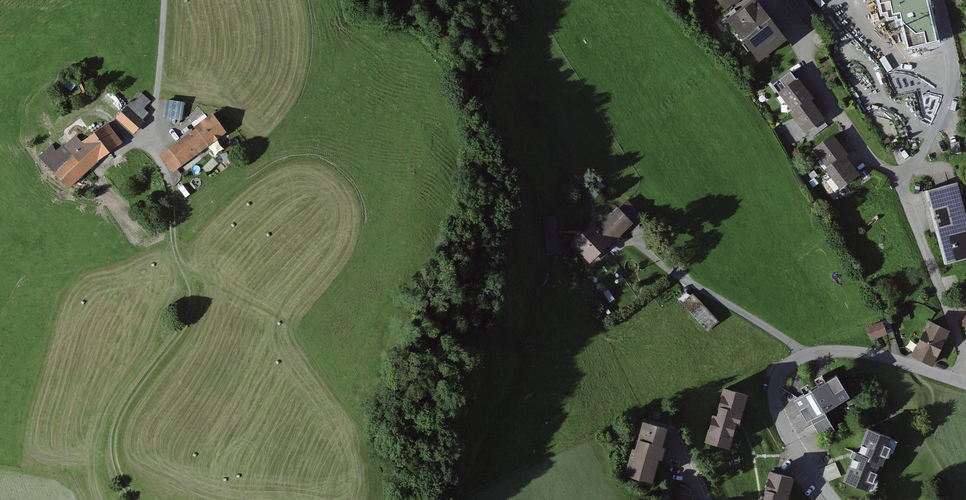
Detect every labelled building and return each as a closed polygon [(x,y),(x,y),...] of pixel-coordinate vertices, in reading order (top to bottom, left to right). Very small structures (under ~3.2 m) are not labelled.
[(727,11),(742,0),(718,0),(727,11)] [(807,27),(819,18),(805,0),(789,0),(787,2),(807,27)] [(882,14),(887,13),(888,18),(895,17),(896,20),(902,19),(908,48),(940,42),(931,0),(879,0),(882,14)] [(791,41),(761,1),(732,23),(762,63),(791,41)] [(790,87),(783,92),(795,110),(792,112),(807,133),(829,118),(816,100),(819,98),(798,68),(783,78),(790,87)] [(150,101),(139,91),(115,119),(132,134),(150,114),(144,108),(150,101)] [(166,100),(164,117),(181,119),(184,103),(166,100)] [(161,155),(172,169),(224,133),(213,117),(208,121),(205,116),(191,126),(195,132),(161,155)] [(70,184),(121,141),(107,126),(82,144),(76,139),(56,153),(51,147),(42,158),(70,184)] [(838,133),(818,148),(831,166),(829,168),(844,189),(865,174),(851,156),(854,154),(838,133)] [(926,190),(946,263),(965,258),(965,221),(956,183),(926,190)] [(598,223),(575,243),(592,263),(645,216),(632,201),(602,227),(598,223)] [(556,214),(545,215),(547,252),(559,251),(556,214)] [(964,290),(955,304),(965,311),(965,291),(964,290)] [(692,294),(682,302),(708,331),(717,322),(692,294)] [(887,320),(867,328),(872,339),(891,331),(887,320)] [(948,331),(930,322),(913,355),(932,364),(948,331)] [(837,374),(794,400),(807,421),(810,419),(822,438),(835,430),(824,411),(850,396),(837,374)] [(746,395),(725,389),(719,408),(721,408),(718,417),(714,416),(707,440),(728,446),(735,423),(736,423),(739,413),(740,414),(746,395)] [(638,450),(634,449),(627,474),(648,480),(655,455),(658,456),(665,428),(644,422),(639,441),(640,441),(638,450)] [(890,437),(869,429),(859,453),(856,453),(845,480),(866,488),(871,477),(872,477),(878,462),(881,463),(885,452),(884,452),(890,437)] [(834,462),(819,469),(828,481),(841,476),(834,462)] [(785,495),(787,496),(792,477),(771,472),(766,490),(767,491),(765,499),(784,499),(785,495)]
